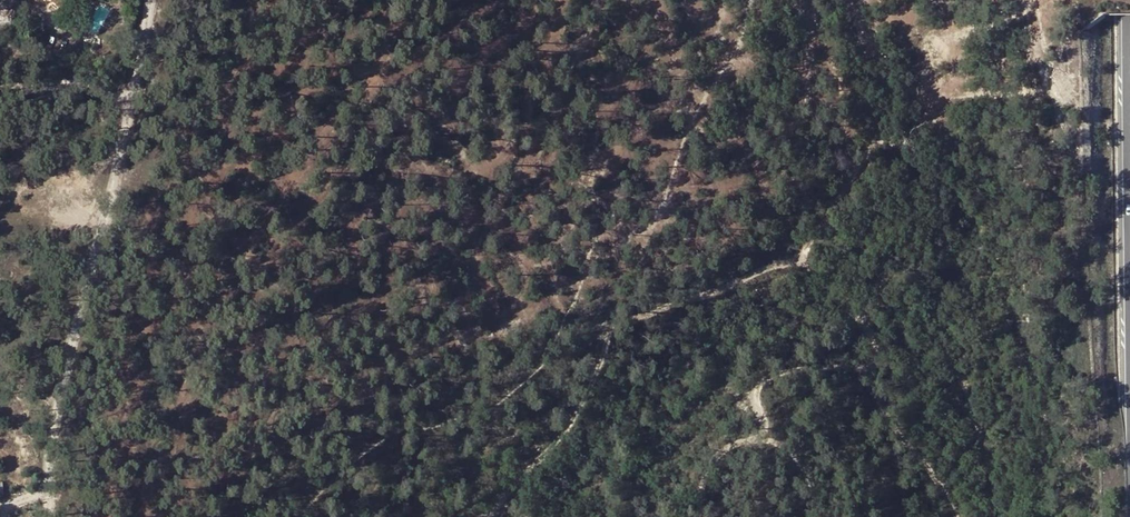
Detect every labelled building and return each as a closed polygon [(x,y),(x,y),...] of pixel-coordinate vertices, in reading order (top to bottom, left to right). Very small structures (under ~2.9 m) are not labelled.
[(68,0),(50,0),(61,8),(68,0)]
